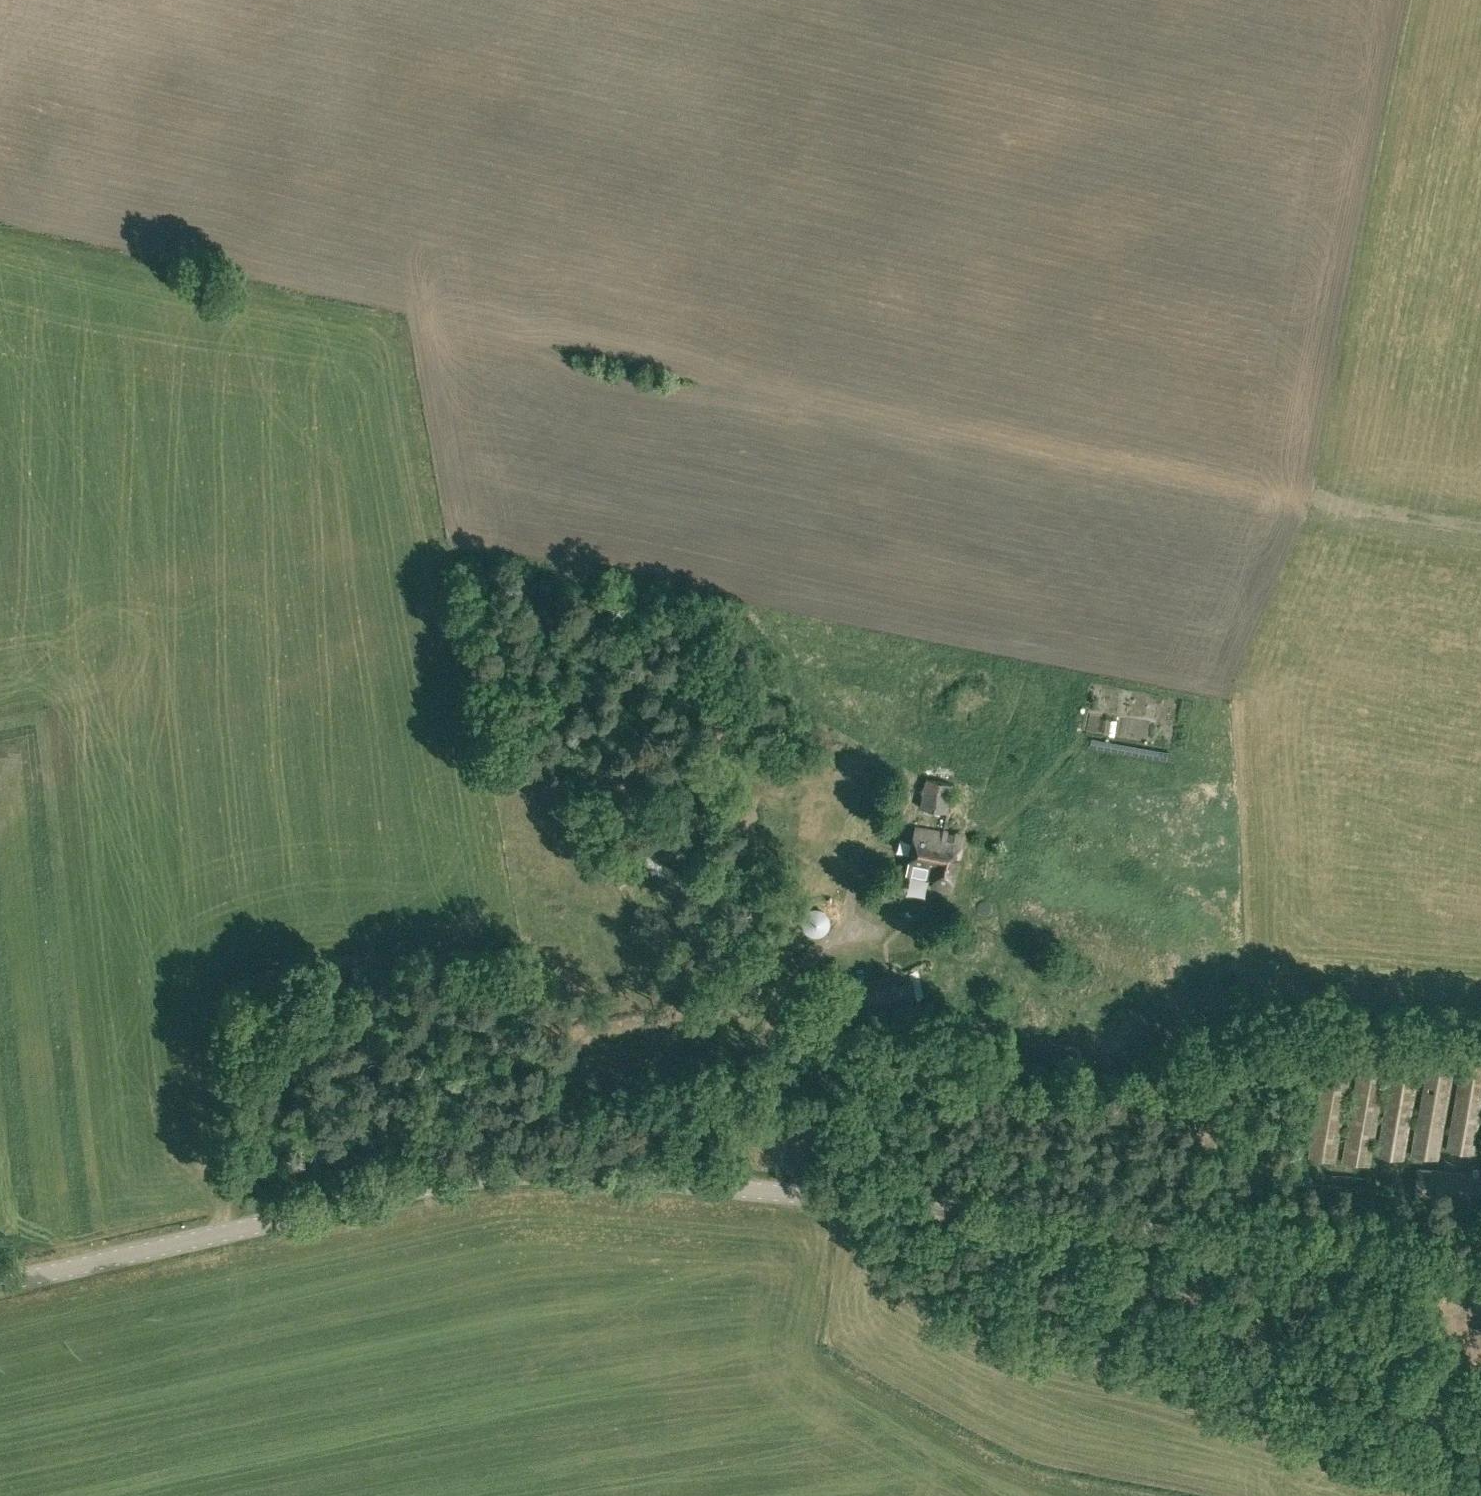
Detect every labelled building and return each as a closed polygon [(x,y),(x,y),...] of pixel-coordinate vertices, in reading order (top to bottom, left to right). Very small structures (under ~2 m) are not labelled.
[(921,806),(948,811),(954,782),(926,777),(921,806)] [(934,885),(951,888),(961,833),(943,829),(942,835),(915,830),(908,867),(918,869),(917,873),(935,876),(934,885)] [(829,915),(826,911),(823,909),(818,907),(813,907),(809,909),(805,913),(803,917),(802,922),(803,926),(806,930),(810,933),(815,935),(819,934),(824,933),(827,929),(829,925),(830,920),(829,915)] [(918,1001),(914,980),(853,993),(857,1013),(918,1001)] [(1308,1157),(1335,1161),(1356,1041),(1329,1036),(1308,1157)] [(1342,1161),(1370,1165),(1391,1045),(1363,1041),(1342,1161)] [(1377,1156),(1404,1160),(1423,1046),(1396,1041),(1377,1156)] [(1411,1155),(1438,1159),(1457,1048),(1431,1043),(1411,1155)] [(1474,1154),(1480,1112),(1480,1051),(1465,1048),(1447,1149),(1474,1154)] [(1480,1208),(1480,1174),(1418,1167),(1416,1182),(1414,1201),(1480,1208)]
